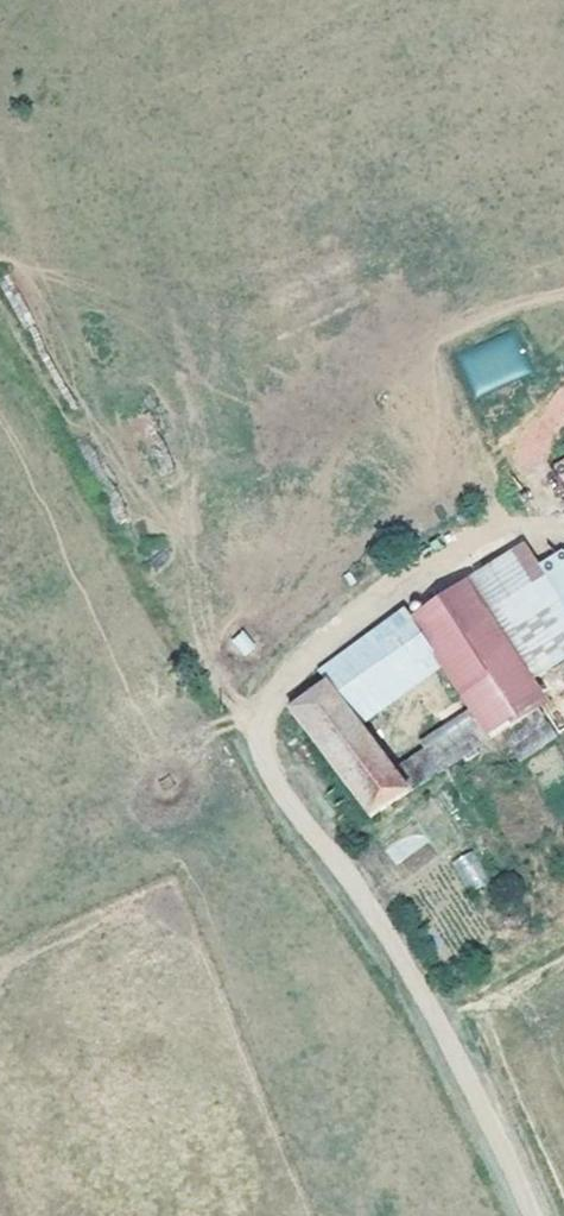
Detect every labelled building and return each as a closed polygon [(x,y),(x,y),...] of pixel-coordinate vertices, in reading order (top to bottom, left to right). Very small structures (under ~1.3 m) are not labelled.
[(516,332),(458,351),(472,394),(530,375),(516,332)] [(469,579),(543,707),(563,692),(563,546),(543,562),(525,538),(469,579)] [(298,705),(371,810),(443,766),(429,744),(395,764),(361,712),(386,694),(378,680),(436,639),(490,720),(499,732),(506,728),(543,707),(469,579),(298,705)] [(514,742),(550,722),(543,707),(506,728),(514,742)] [(457,740),(464,752),(499,732),(490,720),(457,740)] [(420,831),(388,846),(401,874),(433,859),(420,831)] [(451,860),(464,891),(487,881),(474,851),(451,860)]
